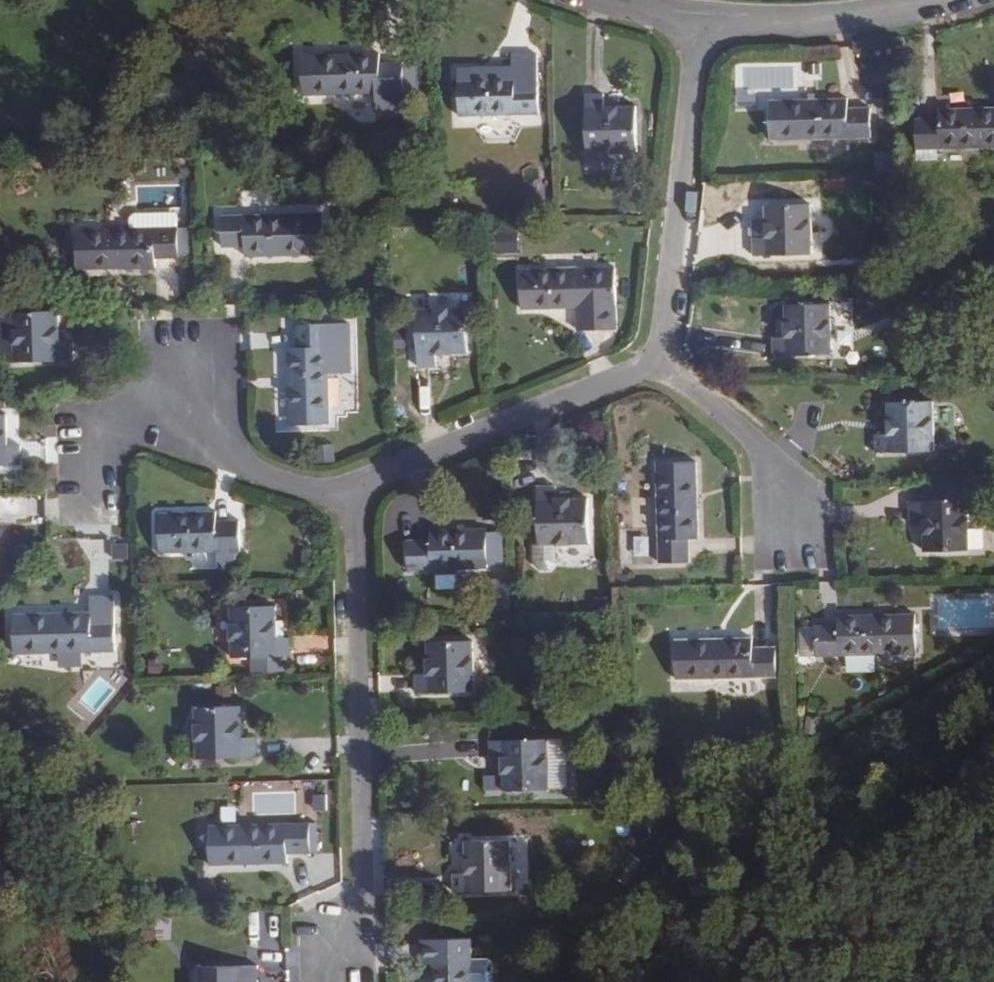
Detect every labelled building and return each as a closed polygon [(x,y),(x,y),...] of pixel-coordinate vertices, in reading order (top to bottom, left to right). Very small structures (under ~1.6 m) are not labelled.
[(405,111),(404,63),(380,63),(381,53),(301,56),(303,98),(375,94),(376,112),(405,111)] [(539,115),(539,53),(512,54),(512,65),(511,80),(458,81),(459,117),(539,115)] [(511,80),(512,65),(457,67),(458,81),(511,80)] [(637,152),(637,107),(620,107),(620,116),(605,116),(605,108),(604,94),(586,94),(586,152),(637,152)] [(872,139),(871,110),(850,110),(850,101),(771,102),(770,141),(872,139)] [(620,116),(620,107),(605,108),(605,116),(620,116)] [(939,110),(939,120),(916,120),(916,149),(993,147),(993,110),(939,110)] [(811,256),(811,205),(766,205),(766,221),(775,221),(775,238),(752,237),(753,257),(811,256)] [(323,253),(323,213),(221,216),(221,245),(245,245),(245,255),(323,253)] [(775,238),(775,221),(766,221),(752,221),(752,237),(775,238)] [(179,229),(179,227),(79,228),(79,268),(156,266),(156,256),(178,257),(179,254),(179,229)] [(189,254),(189,229),(179,229),(179,254),(189,254)] [(516,229),(493,230),(494,253),(517,252),(516,229)] [(617,329),(615,267),(520,269),(521,308),(576,307),(577,330),(617,329)] [(832,356),(831,303),(785,303),(786,320),(795,320),(795,337),(786,337),(773,337),(773,357),(832,356)] [(51,322),(60,322),(60,307),(0,309),(0,361),(73,359),(74,337),(60,338),(52,338),(51,322)] [(469,353),(467,307),(415,307),(416,367),(436,366),(436,353),(436,345),(452,344),(452,353),(469,353)] [(795,337),(795,320),(786,320),(786,337),(795,337)] [(60,338),(60,322),(51,322),(52,338),(60,338)] [(330,425),(329,322),(298,323),(298,346),(289,347),(290,425),(330,425)] [(452,353),(452,344),(436,345),(436,353),(452,353)] [(339,411),(353,410),(353,375),(339,375),(339,411)] [(934,453),(934,400),(887,401),(887,418),(897,418),(897,434),(887,434),(875,435),(875,454),(934,453)] [(897,434),(897,418),(887,418),(887,434),(897,434)] [(7,428),(0,429),(0,445),(8,445),(7,428)] [(315,443),(314,461),(332,462),(332,444),(315,443)] [(22,465),(21,445),(8,445),(0,445),(0,465),(22,465)] [(698,540),(696,461),(658,461),(660,563),(688,563),(688,541),(698,540)] [(590,543),(589,499),(572,499),(572,507),(557,507),(557,487),(557,484),(537,484),(538,544),(590,543)] [(572,507),(572,499),(572,487),(557,487),(557,507),(572,507)] [(970,552),(969,500),(908,501),(908,522),(923,521),(932,521),(931,537),(922,537),(922,552),(970,552)] [(239,550),(239,521),(216,521),(216,511),(159,512),(159,552),(216,550),(239,550)] [(931,537),(932,521),(923,521),(922,537),(931,537)] [(489,568),(488,528),(429,529),(430,539),(407,540),(407,569),(489,568)] [(590,545),(555,544),(554,566),(590,567),(590,545)] [(239,566),(239,550),(216,550),(216,566),(239,566)] [(116,650),(114,594),(89,594),(89,610),(14,613),(15,652),(116,650)] [(969,618),(970,611),(969,608),(965,602),(963,600),(956,599),(950,600),(947,603),(945,605),(943,611),(944,617),(948,623),(955,625),(958,625),(961,624),(967,620),(969,618)] [(269,638),(268,622),(277,621),(276,604),(231,605),(231,657),(258,657),(258,669),(287,669),(287,657),(290,657),(290,637),(277,637),(269,638)] [(917,653),(916,615),(838,616),(838,627),(814,627),(815,656),(917,653)] [(277,637),(277,621),(268,622),(269,638),(277,637)] [(815,656),(814,627),(798,627),(799,657),(815,656)] [(473,690),(471,638),(427,640),(427,656),(435,655),(436,672),(427,672),(415,672),(416,692),(473,690)] [(777,676),(776,648),(754,648),(753,638),(676,640),(676,679),(777,676)] [(436,672),(435,655),(427,656),(427,672),(436,672)] [(232,738),(231,722),(241,721),(241,704),(197,705),(197,758),(254,756),(254,737),(241,737),(232,738)] [(241,737),(241,721),(231,722),(232,738),(241,737)] [(548,789),(547,737),(490,738),(489,758),(502,758),(511,757),(512,775),(502,775),(503,790),(548,789)] [(512,775),(511,757),(502,758),(502,775),(512,775)] [(309,822),(309,810),(286,810),(285,822),(309,822)] [(309,851),(309,822),(285,822),(209,824),(209,863),(287,862),(287,851),(309,851)] [(319,850),(318,822),(309,822),(309,851),(319,850)] [(510,891),(509,838),(465,839),(465,854),(474,854),(474,871),(465,870),(453,871),(454,892),(510,891)] [(474,871),(474,854),(465,854),(465,870),(474,871)] [(470,938),(421,938),(421,962),(432,962),(432,981),(470,981),(470,938)] [(257,963),(199,964),(199,981),(257,981),(257,963)]
